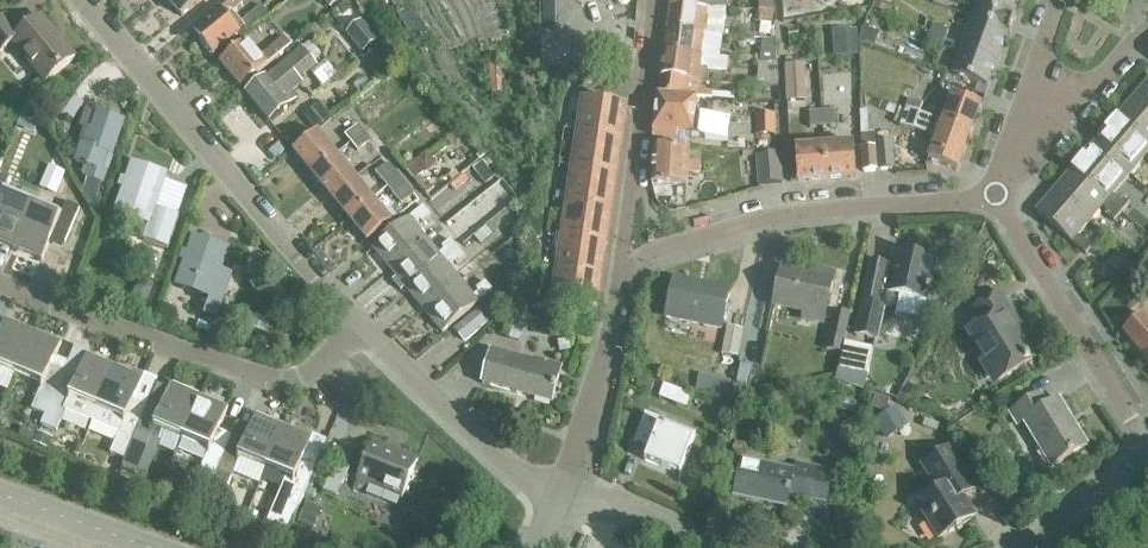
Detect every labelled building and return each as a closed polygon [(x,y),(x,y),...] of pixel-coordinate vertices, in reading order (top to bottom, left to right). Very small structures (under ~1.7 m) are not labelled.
[(182,17),(202,0),(168,0),(182,17)] [(238,26),(230,17),(245,4),(241,0),(234,0),(196,32),(215,56),(243,33),(244,35),(262,20),(263,21),(269,15),(262,6),(238,26)] [(329,9),(341,0),(322,0),(329,9)] [(358,0),(356,1),(369,18),(388,3),(386,0),(357,0),(358,0)] [(1020,0),(980,0),(976,9),(1012,21),(1020,0)] [(928,19),(946,27),(953,10),(936,2),(928,19)] [(397,13),(413,37),(426,28),(410,4),(397,13)] [(707,33),(722,35),(724,10),(672,7),(669,31),(707,33)] [(597,9),(578,9),(563,9),(563,33),(597,33),(597,9)] [(21,35),(6,16),(0,21),(0,54),(12,44),(45,83),(75,58),(42,18),(21,35)] [(963,46),(998,59),(1009,30),(973,17),(963,46)] [(346,32),(363,53),(378,41),(361,20),(346,32)] [(930,34),(946,40),(949,31),(933,26),(930,34)] [(720,58),(722,35),(707,33),(669,31),(665,54),(704,57),(720,58)] [(942,50),(946,40),(930,34),(926,44),(942,50)] [(222,63),(242,87),(284,52),(292,46),(284,37),(260,56),(248,41),(222,63)] [(758,61),(777,63),(776,42),(762,41),(758,61)] [(988,87),(998,59),(963,46),(953,74),(988,87)] [(247,94),(270,122),(297,100),(292,94),(304,84),(300,80),(317,65),(303,48),(247,94)] [(821,49),(821,73),(834,73),(834,85),(853,85),(852,49),(821,49)] [(729,59),(720,58),(704,57),(665,54),(662,78),(699,80),(701,80),(702,68),(714,68),(727,70),(729,59)] [(778,86),(777,63),(758,61),(758,63),(757,85),(778,86)] [(489,64),(491,93),(513,92),(511,63),(489,64)] [(803,66),(786,66),(787,101),(804,100),(803,66)] [(698,93),(699,80),(662,78),(660,94),(697,97),(712,98),(712,94),(698,93)] [(1147,104),(1147,81),(1137,94),(1147,104)] [(838,84),(812,86),(814,108),(840,106),(838,84)] [(759,115),(776,116),(777,94),(760,93),(759,115)] [(695,115),(697,97),(660,94),(653,137),(677,139),(677,132),(693,134),(704,136),(717,137),(719,118),(695,115)] [(906,110),(971,133),(982,105),(952,94),(942,122),(920,114),(923,104),(910,99),(906,110)] [(1137,94),(1122,111),(1147,133),(1147,104),(1137,94)] [(582,97),(576,133),(621,139),(627,104),(582,97)] [(958,170),(971,133),(906,110),(900,126),(914,131),(915,129),(937,137),(928,160),(958,170)] [(809,113),(811,129),(835,127),(834,111),(809,113)] [(1122,111),(1108,128),(1144,158),(1147,161),(1147,133),(1122,111)] [(107,154),(112,156),(123,122),(98,113),(86,147),(82,145),(76,161),(85,164),(83,170),(88,171),(86,177),(102,183),(105,173),(101,171),(107,154)] [(352,144),(365,134),(349,114),(336,125),(352,144)] [(756,136),(773,137),(774,117),(756,116),(756,136)] [(1129,175),(1144,158),(1108,128),(1094,144),(1129,175)] [(576,133),(571,167),(616,173),(621,139),(576,133)] [(314,175),(336,157),(317,134),(295,153),(314,175)] [(365,134),(352,144),(358,152),(371,141),(365,134)] [(485,138),(467,152),(479,168),(497,154),(485,138)] [(863,171),(894,169),(892,141),(876,142),(876,146),(862,148),(863,171)] [(1115,192),(1129,175),(1094,144),(1079,161),(1115,192)] [(837,146),(824,147),(826,179),(856,177),(854,145),(837,146)] [(688,172),(699,173),(700,163),(688,162),(689,149),(654,146),(653,184),(687,187),(688,172)] [(797,181),(826,179),(824,147),(795,149),(797,181)] [(416,162),(407,170),(416,180),(424,173),(425,174),(437,164),(426,152),(415,161),(416,162)] [(756,155),(757,185),(783,183),(782,154),(756,155)] [(332,198),(354,180),(336,157),(314,175),(332,198)] [(389,190),(402,179),(389,161),(375,173),(389,190)] [(1115,192),(1079,161),(1065,178),(1115,220),(1129,204),(1115,192)] [(144,242),(168,250),(179,217),(156,209),(166,174),(133,164),(116,215),(149,225),(144,242)] [(571,167),(566,201),(611,207),(616,173),(571,167)] [(4,193),(10,180),(0,175),(0,203),(4,193)] [(1114,222),(1115,220),(1065,178),(1051,194),(1086,225),(1099,210),(1114,222)] [(402,179),(389,190),(401,205),(414,194),(402,179)] [(351,221),(373,202),(354,180),(332,198),(351,221)] [(32,205),(4,193),(0,203),(0,244),(13,249),(32,205)] [(1079,233),(1086,225),(1051,194),(1035,212),(1085,255),(1093,245),(1079,233)] [(566,201),(561,235),(606,242),(611,207),(566,201)] [(373,202),(351,221),(369,243),(391,225),(391,224),(398,218),(389,207),(382,213),(373,202)] [(59,217),(51,238),(64,243),(79,209),(66,203),(59,217)] [(32,205),(13,249),(41,261),(51,238),(59,217),(32,205)] [(472,238),(501,221),(492,205),(463,223),(472,238)] [(390,269),(424,241),(414,228),(419,223),(421,225),(430,217),(422,207),(373,248),(390,269)] [(456,248),(471,237),(456,218),(442,229),(456,248)] [(561,235),(556,269),(601,276),(606,242),(561,235)] [(204,315),(216,319),(223,297),(212,293),(227,249),(194,238),(177,287),(210,299),(204,315)] [(424,241),(390,269),(397,277),(392,281),(400,291),(405,287),(407,290),(457,250),(450,241),(441,248),(441,251),(436,255),(424,241)] [(425,311),(459,283),(448,269),(453,265),(456,267),(465,259),(457,250),(407,290),(425,311)] [(896,315),(925,321),(937,262),(894,253),(892,267),(873,263),(858,336),(878,340),(884,309),(879,308),(882,294),(899,298),(896,315)] [(1108,265),(1117,273),(1127,261),(1119,253),(1108,265)] [(556,269),(550,304),(595,311),(601,276),(556,269)] [(803,321),(822,325),(833,275),(815,271),(813,278),(783,271),(775,306),(805,313),(803,321)] [(668,319),(723,331),(732,294),(676,282),(668,319)] [(459,283),(425,311),(442,332),(491,292),(484,283),(475,290),(476,294),(471,298),(459,283)] [(970,335),(1000,383),(1034,362),(1014,330),(1020,326),(1001,297),(975,313),(984,326),(970,335)] [(454,331),(464,343),(487,322),(478,311),(454,331)] [(827,350),(842,353),(851,314),(836,311),(827,350)] [(1144,317),(1124,334),(1143,356),(1142,356),(1147,363),(1147,321),(1144,317)] [(34,331),(5,319),(0,332),(0,372),(15,377),(34,331)] [(727,328),(722,353),(739,356),(744,331),(727,328)] [(43,427),(65,373),(51,368),(62,343),(34,331),(15,377),(41,387),(32,411),(45,416),(41,427),(43,427)] [(837,379),(862,384),(868,356),(843,351),(837,379)] [(556,367),(554,372),(532,366),(533,364),(493,353),(484,386),(554,405),(564,369),(556,367)] [(93,422),(116,366),(88,354),(78,379),(65,373),(43,427),(57,433),(65,411),(93,422)] [(125,458),(146,407),(133,403),(144,378),(116,366),(93,422),(120,432),(112,453),(125,458)] [(181,437),(200,393),(173,381),(160,412),(146,407),(125,458),(126,458),(123,466),(140,473),(149,448),(147,447),(155,427),(181,437)] [(200,393),(181,438),(209,449),(205,458),(197,478),(212,485),(232,437),(218,431),(229,405),(200,393)] [(1060,402),(1049,410),(1041,397),(1012,415),(1019,427),(1025,423),(1053,469),(1088,447),(1060,402)] [(646,412),(635,440),(650,446),(645,459),(680,473),(694,437),(665,426),(667,420),(646,412)] [(265,469),(284,424),(257,413),(245,442),(232,437),(212,485),(225,490),(236,466),(235,465),(238,458),(265,469)] [(284,424),(265,469),(286,477),(267,523),(288,532),(321,453),(308,447),(313,436),(284,424)] [(372,442),(353,489),(398,507),(402,499),(417,461),(372,442)] [(920,507),(941,541),(976,519),(963,499),(977,491),(951,450),(925,467),(941,494),(920,507)] [(797,466),(795,473),(743,463),(735,498),(787,508),(790,497),(827,504),(833,473),(797,466)] [(323,492),(337,498),(348,470),(334,465),(323,492)] [(296,528),(312,534),(322,510),(307,504),(296,528)]
